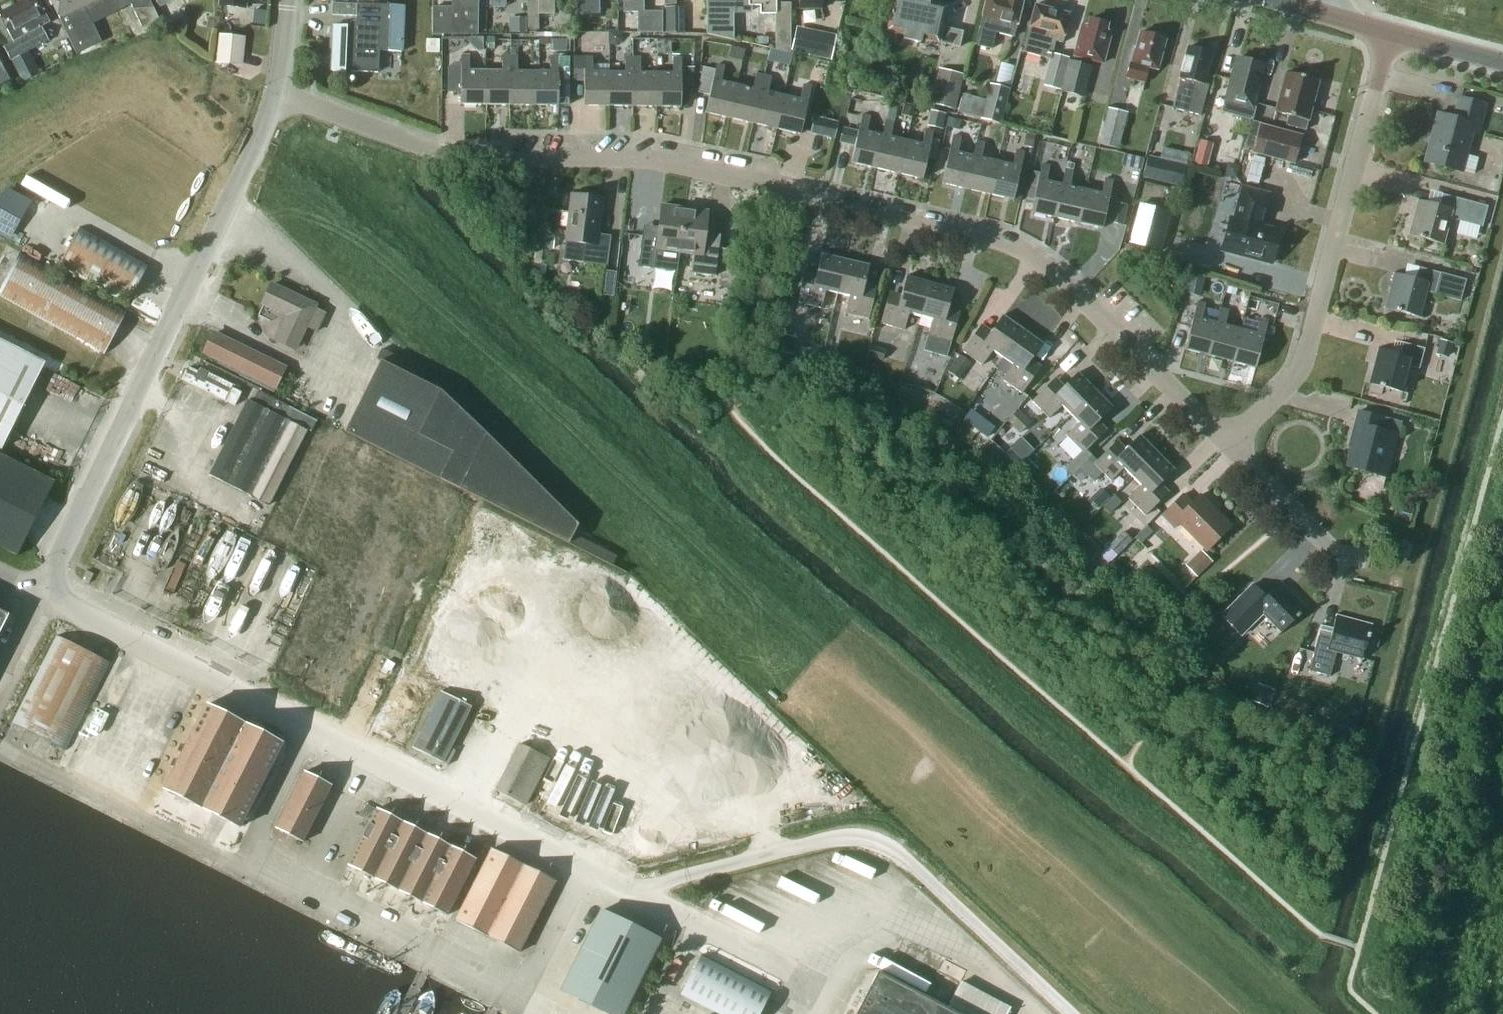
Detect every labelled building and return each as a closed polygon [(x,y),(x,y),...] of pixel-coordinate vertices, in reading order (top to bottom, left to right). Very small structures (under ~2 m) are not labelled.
[(35,48),(50,41),(43,27),(50,23),(38,0),(26,0),(0,13),(14,41),(4,46),(11,61),(12,60),(23,81),(40,73),(29,51),(35,48)] [(76,53),(102,41),(93,23),(98,20),(102,28),(120,20),(116,11),(132,4),(143,28),(159,20),(150,0),(51,0),(76,53)] [(221,6),(244,9),(245,0),(222,0),(221,6)] [(403,6),(390,5),(388,3),(385,5),(373,4),(373,0),(386,1),(386,0),(358,0),(358,4),(357,4),(356,15),(356,19),(348,26),(334,25),(332,71),(379,73),(380,51),(401,52),(403,6)] [(479,34),(479,0),(454,0),(454,8),(434,7),(434,33),(479,34)] [(539,0),(538,0),(528,0),(529,30),(540,30),(540,14),(554,14),(554,0),(539,0)] [(581,14),(601,14),(600,0),(581,0),(581,14)] [(638,9),(638,33),(663,33),(663,11),(645,11),(645,0),(625,0),(625,9),(638,9)] [(776,48),(790,51),(792,51),(792,1),(776,1),(776,0),(708,0),(708,33),(733,39),(733,23),(734,14),(752,14),(752,4),(760,4),(760,13),(776,13),(776,48)] [(793,6),(800,5),(800,9),(823,9),(823,0),(793,0),(793,6)] [(921,0),(895,0),(888,29),(906,34),(905,38),(922,42),(923,37),(959,46),(963,31),(942,26),(947,6),(921,0)] [(996,34),(1014,38),(1023,2),(1015,0),(987,0),(976,45),(992,49),(996,34)] [(356,15),(357,4),(332,3),(332,15),(356,15)] [(1054,53),(1056,42),(1063,44),(1070,14),(1052,9),(1035,5),(1028,34),(1029,34),(1024,52),(1045,57),(1050,59),(1052,59),(1054,53)] [(267,7),(256,6),(255,21),(265,22),(267,7)] [(685,32),(685,7),(665,8),(665,32),(685,32)] [(526,18),(509,17),(508,33),(525,33),(526,18)] [(1086,27),(1080,26),(1071,63),(1069,62),(1061,92),(1083,97),(1090,66),(1085,65),(1086,59),(1102,63),(1109,33),(1104,32),(1106,23),(1088,19),(1086,27)] [(836,35),(798,26),(793,51),(831,60),(836,35)] [(609,44),(617,44),(623,38),(623,31),(609,31),(609,44)] [(1164,38),(1139,32),(1135,47),(1131,47),(1128,62),(1129,63),(1126,77),(1145,81),(1148,68),(1156,70),(1164,38)] [(220,35),(217,63),(243,65),(245,37),(220,35)] [(470,37),(470,43),(477,50),(482,50),(482,37),(470,37)] [(549,51),(565,51),(565,40),(549,40),(549,51)] [(1172,108),(1187,112),(1196,82),(1204,84),(1212,54),(1210,53),(1207,48),(1204,47),(1199,50),(1187,46),(1179,77),(1181,78),(1172,108)] [(16,82),(0,51),(0,90),(16,82)] [(461,101),(485,102),(486,69),(470,69),(470,52),(461,52),(461,101)] [(485,102),(510,102),(510,53),(502,53),(502,69),(486,69),(485,102)] [(518,53),(510,53),(510,102),(534,102),(534,69),(518,69),(518,53)] [(550,69),(534,69),(534,102),(557,102),(558,53),(550,53),(550,69)] [(1062,90),(1070,57),(1054,53),(1052,59),(1050,59),(1044,85),(1062,90)] [(673,69),(657,69),(656,102),(681,102),(681,86),(693,87),(694,63),(682,62),(682,54),(673,54),(673,69)] [(582,101),(608,102),(609,69),(609,64),(592,64),(593,55),(573,55),(573,81),(583,81),(582,101)] [(625,69),(609,69),(608,102),(632,102),(633,56),(625,56),(625,69)] [(632,102),(656,102),(657,69),(641,69),(641,56),(633,56),(632,102)] [(1229,78),(1224,98),(1221,111),(1252,120),(1256,107),(1253,106),(1259,80),(1257,79),(1261,62),(1239,56),(1233,79),(1229,78)] [(729,113),(736,82),(721,78),(725,62),(716,60),(715,65),(703,62),(697,88),(709,90),(704,108),(729,113)] [(729,113),(752,118),(764,70),(757,68),(753,85),(736,82),(729,113)] [(965,74),(939,68),(930,104),(956,110),(965,74)] [(445,69),(445,94),(460,94),(460,69),(445,69)] [(771,72),(764,70),(752,118),(776,123),(783,92),(767,88),(771,72)] [(1303,78),(1284,72),(1273,110),(1287,114),(1284,124),(1304,130),(1319,81),(1314,80),(1311,75),(1308,75),(1303,78)] [(799,95),(783,92),(776,123),(800,129),(812,81),(803,79),(799,95)] [(962,94),(958,112),(982,117),(981,120),(1002,125),(1010,89),(989,84),(986,99),(962,94)] [(1481,125),(1486,104),(1459,97),(1454,117),(1437,113),(1432,133),(1428,147),(1428,148),(1425,161),(1427,162),(1430,163),(1462,172),(1463,168),(1473,171),(1477,156),(1467,153),(1468,150),(1473,132),(1479,134),(1481,125)] [(1108,107),(1099,145),(1120,150),(1129,112),(1108,107)] [(884,133),(875,165),(899,170),(906,139),(891,136),(894,120),(897,109),(889,108),(884,133)] [(946,114),(931,110),(928,125),(943,129),(946,114)] [(875,165),(884,133),(868,130),(871,115),(862,113),(862,115),(859,130),(855,145),(852,161),(875,165)] [(834,138),(838,121),(814,116),(810,133),(834,138)] [(958,129),(960,121),(949,118),(947,127),(958,129)] [(1302,136),(1259,123),(1252,151),(1295,163),(1295,162),(1302,137),(1302,136)] [(855,145),(859,130),(842,127),(839,142),(855,145)] [(922,142),(906,139),(899,170),(923,175),(933,128),(926,127),(922,142)] [(943,181),(967,186),(974,153),(958,150),(962,135),(953,133),(943,181)] [(1035,135),(1026,133),(1023,146),(1032,148),(1035,135)] [(977,138),(974,153),(967,186),(991,191),(998,158),(982,155),(985,140),(977,138)] [(1206,167),(1213,144),(1201,140),(1195,164),(1206,167)] [(1014,162),(998,158),(991,191),(1015,196),(1025,149),(1017,147),(1014,162)] [(1185,165),(1148,156),(1147,156),(1142,177),(1144,177),(1181,185),(1185,165)] [(1064,182),(1048,179),(1051,162),(1042,161),(1040,172),(1033,171),(1030,186),(1037,187),(1033,207),(1057,213),(1064,182)] [(1057,213),(1081,217),(1088,187),(1072,184),(1076,168),(1067,166),(1064,182),(1057,213)] [(1088,187),(1081,217),(1105,223),(1115,176),(1106,174),(1103,190),(1088,187)] [(1222,249),(1272,262),(1280,231),(1261,226),(1270,193),(1242,186),(1233,219),(1230,218),(1222,249)] [(564,240),(566,241),(564,252),(583,254),(582,262),(607,265),(611,236),(598,234),(603,197),(570,193),(564,240)] [(1459,220),(1483,226),(1488,206),(1442,194),(1439,205),(1417,199),(1407,234),(1443,244),(1450,218),(1459,220)] [(1127,206),(1115,203),(1110,222),(1122,225),(1127,206)] [(1140,203),(1139,205),(1129,243),(1133,244),(1160,251),(1165,230),(1171,211),(1140,203)] [(666,249),(679,251),(684,208),(661,205),(658,227),(645,225),(640,267),(663,270),(666,249)] [(708,211),(684,208),(679,251),(694,253),(691,272),(715,275),(719,245),(704,243),(708,211)] [(81,227),(60,266),(127,304),(150,265),(81,227)] [(639,257),(642,234),(628,233),(626,256),(639,257)] [(555,236),(538,234),(536,247),(554,249),(555,236)] [(20,253),(9,247),(5,254),(17,260),(0,293),(0,297),(105,355),(126,313),(21,252),(20,253)] [(742,251),(723,249),(722,257),(740,259),(742,251)] [(826,291),(837,293),(845,259),(822,253),(815,281),(803,279),(798,303),(822,308),(826,291)] [(869,264),(845,259),(837,293),(849,296),(846,313),(869,318),(874,294),(863,291),(869,264)] [(1426,291),(1435,293),(1461,300),(1467,280),(1419,267),(1416,278),(1393,272),(1384,307),(1420,317),(1426,291)] [(616,272),(603,271),(600,295),(614,296),(616,272)] [(1192,272),(1187,295),(1203,298),(1208,276),(1192,272)] [(908,311),(920,315),(929,282),(907,275),(899,302),(887,298),(880,323),(903,329),(908,311)] [(954,289),(929,282),(920,315),(931,318),(926,336),(922,350),(946,357),(950,343),(957,319),(946,316),(954,289)] [(294,349),(305,326),(318,331),(326,313),(314,308),(315,306),(272,285),(263,304),(289,316),(283,329),(281,328),(275,340),(294,349)] [(1183,350),(1207,356),(1216,324),(1199,320),(1204,303),(1196,301),(1183,350)] [(1221,307),(1216,324),(1207,356),(1231,362),(1239,330),(1224,326),(1228,309),(1221,307)] [(992,350),(1002,357),(1022,329),(1003,315),(986,338),(976,331),(962,351),(981,365),(992,350)] [(1239,330),(1231,362),(1255,368),(1263,338),(1266,327),(1267,321),(1259,318),(1255,334),(1239,330)] [(1266,327),(1263,338),(1270,340),(1273,329),(1266,327)] [(1022,329),(1002,357),(1012,364),(1001,379),(1021,394),(1037,373),(1026,366),(1043,344),(1022,329)] [(287,367),(213,331),(202,353),(276,390),(287,367)] [(1452,343),(1440,339),(1436,355),(1448,358),(1452,343)] [(45,363),(0,340),(0,448),(2,449),(45,363)] [(1420,369),(1425,348),(1403,342),(1400,353),(1377,347),(1368,382),(1404,392),(1411,366),(1420,369)] [(886,349),(870,345),(867,356),(883,360),(886,349)] [(959,380),(971,363),(954,351),(946,370),(959,380)] [(381,360),(345,433),(460,489),(612,566),(617,555),(574,533),(579,525),(487,435),(440,390),(381,360)] [(199,371),(190,367),(188,371),(185,369),(180,378),(236,405),(243,392),(232,387),(234,385),(200,368),(199,371)] [(1070,414),(1095,389),(1078,372),(1058,392),(1050,383),(1034,400),(1033,401),(1036,405),(1049,418),(1062,405),(1070,414)] [(1112,407),(1095,389),(1070,414),(1080,423),(1066,436),(1082,451),(1069,465),(1067,463),(1064,466),(1072,474),(1091,455),(1086,451),(1101,436),(1093,427),(1112,407)] [(210,476),(226,484),(269,505),(306,429),(311,432),(317,420),(259,391),(253,403),(247,400),(210,476)] [(1010,416),(1020,405),(1008,395),(999,407),(1010,416)] [(1032,422),(1019,409),(1007,422),(1019,435),(1032,422)] [(1386,476),(1397,434),(1400,434),(1403,422),(1358,411),(1355,424),(1358,424),(1347,466),(1386,476)] [(1096,460),(1091,455),(1072,474),(1076,479),(1084,472),(1094,482),(1103,473),(1111,481),(1124,468),(1132,476),(1157,451),(1141,434),(1120,454),(1112,445),(1096,460)] [(1022,460),(1010,448),(1005,454),(1016,465),(1022,460)] [(1175,468),(1157,451),(1132,476),(1141,486),(1128,499),(1145,516),(1164,498),(1154,489),(1175,468)] [(18,556),(56,483),(0,454),(0,547),(18,556)] [(1038,468),(1028,459),(1021,465),(1031,475),(1038,468)] [(450,542),(468,506),(415,479),(397,515),(450,542)] [(1098,508),(1109,497),(1100,488),(1089,499),(1098,508)] [(1179,523),(1206,551),(1231,526),(1200,495),(1192,503),(1183,494),(1162,515),(1175,528),(1179,523)] [(432,578),(450,542),(397,515),(379,551),(432,578)] [(1141,536),(1154,546),(1166,530),(1153,520),(1141,536)] [(1106,565),(1117,554),(1132,539),(1123,531),(1097,556),(1106,565)] [(1197,578),(1214,562),(1202,550),(1186,565),(1197,578)] [(414,613),(432,578),(379,551),(361,587),(414,613)] [(1218,627),(1233,642),(1263,613),(1281,632),(1308,606),(1282,580),(1265,597),(1257,588),(1218,627)] [(397,649),(414,613),(361,587),(343,622),(397,649)] [(10,615),(0,610),(0,634),(10,615)] [(1362,658),(1365,648),(1372,622),(1337,613),(1331,636),(1319,633),(1309,670),(1330,676),(1336,651),(1362,658)] [(109,664),(78,648),(55,637),(11,724),(65,751),(109,664)] [(442,764),(471,708),(441,692),(413,749),(442,764)] [(206,705),(164,790),(239,828),(282,743),(206,705)] [(550,760),(519,745),(497,791),(527,806),(550,760)] [(303,842),(331,785),(305,772),(276,828),(303,842)] [(476,859),(377,809),(349,865),(447,915),(476,859)] [(556,881),(491,848),(455,919),(519,952),(556,881)] [(608,911),(568,990),(616,1013),(627,1013),(665,940),(608,911)] [(681,995),(717,1013),(762,1013),(774,992),(702,954),(681,995)] [(1009,1006),(961,981),(947,1009),(877,972),(855,1013),(1005,1013),(1009,1006)]
